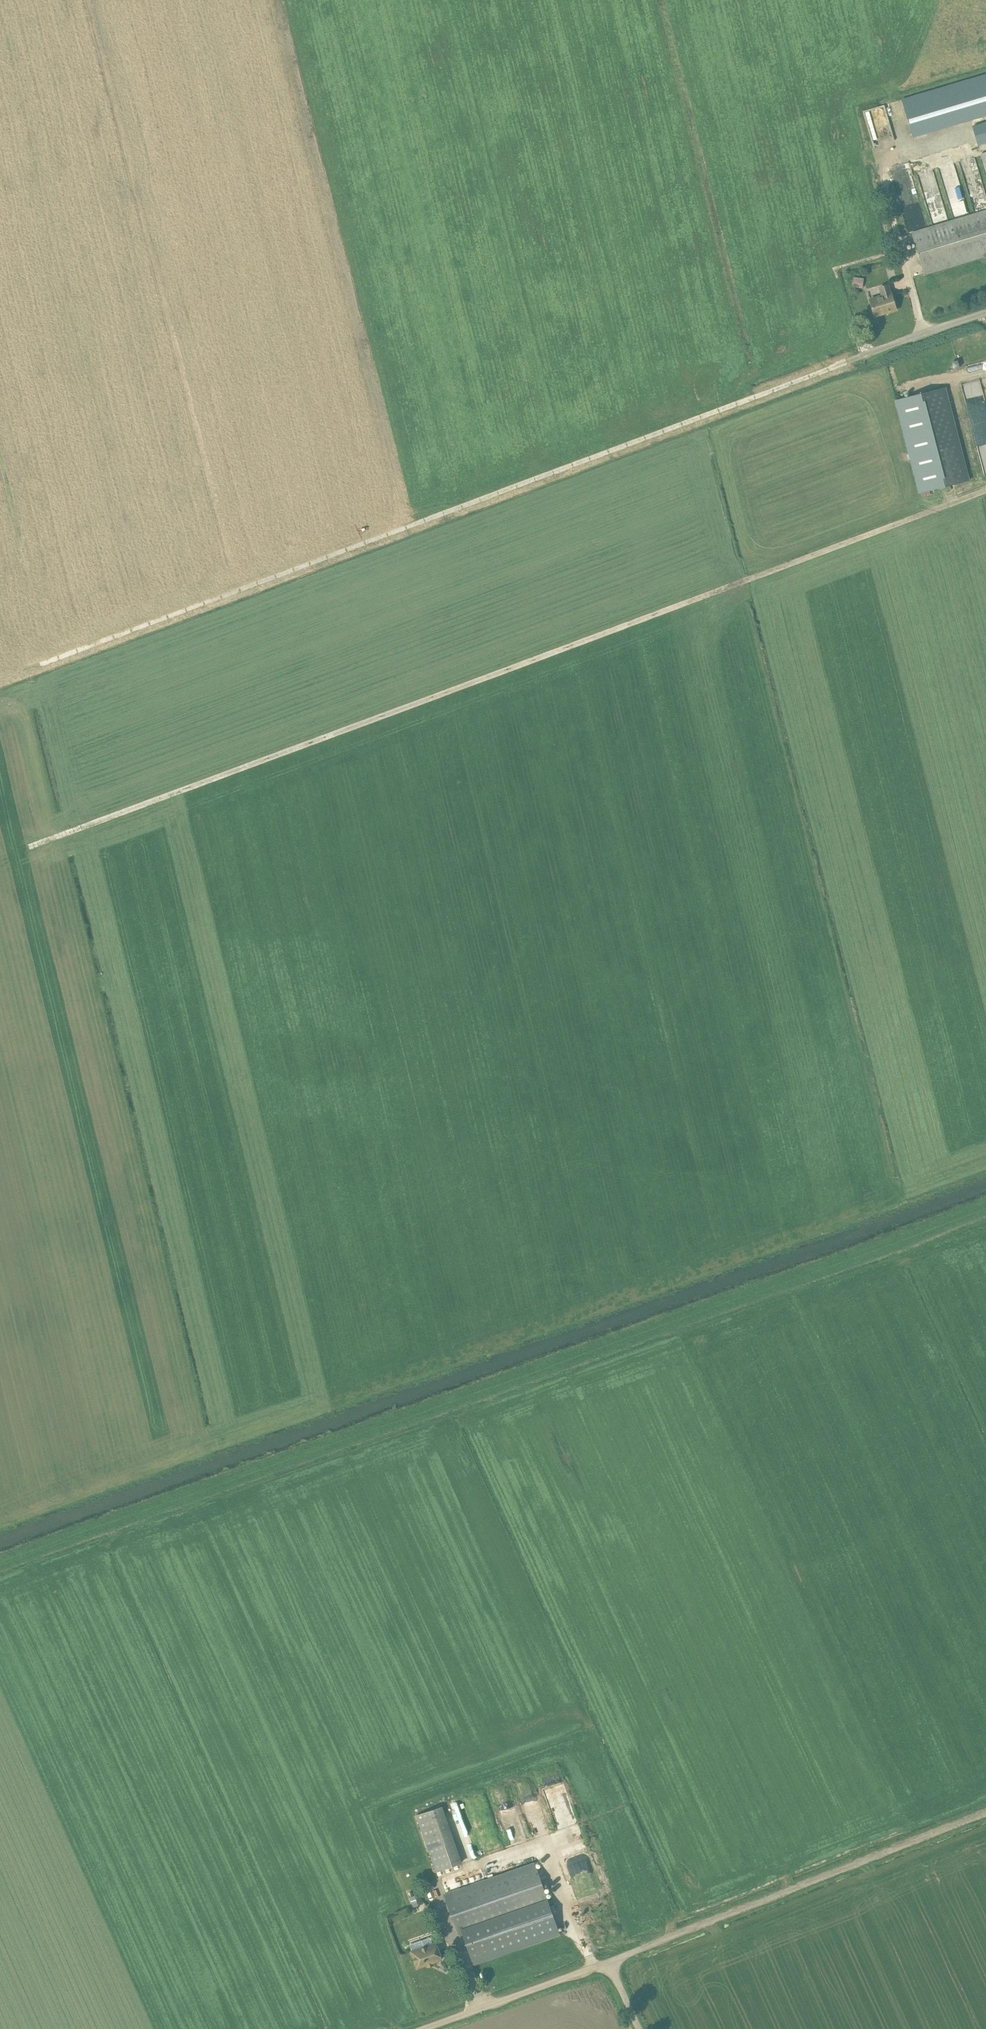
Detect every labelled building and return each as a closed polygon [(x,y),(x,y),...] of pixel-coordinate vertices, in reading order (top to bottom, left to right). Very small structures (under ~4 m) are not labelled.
[(901,98),(913,138),(985,116),(985,73),(901,98)] [(978,144),(985,142),(985,124),(973,127),(978,144)] [(890,175),(903,206),(919,200),(905,168),(890,175)] [(925,273),(985,255),(985,211),(912,233),(925,273)] [(866,286),(865,276),(852,276),(853,287),(866,286)] [(890,293),(888,285),(880,287),(882,296),(870,300),(874,316),(896,310),(891,293),(890,293)] [(945,387),(896,400),(920,493),(969,480),(945,387)] [(539,1770),(548,1805),(561,1801),(562,1804),(569,1802),(560,1765),(539,1770)] [(539,1773),(534,1774),(537,1791),(540,1790),(543,1803),(546,1803),(539,1773)] [(458,1817),(465,1815),(461,1802),(455,1803),(458,1817)] [(460,1863),(451,1837),(427,1845),(436,1872),(460,1863)] [(559,1933),(535,1863),(444,1894),(458,1934),(463,1932),(473,1963),(559,1933)] [(580,1895),(582,1902),(602,1895),(600,1889),(580,1895)] [(413,1907),(423,1903),(420,1893),(409,1897),(413,1907)] [(422,1940),(411,1944),(413,1950),(412,1951),(418,1968),(442,1959),(436,1942),(424,1946),(422,1940)]
